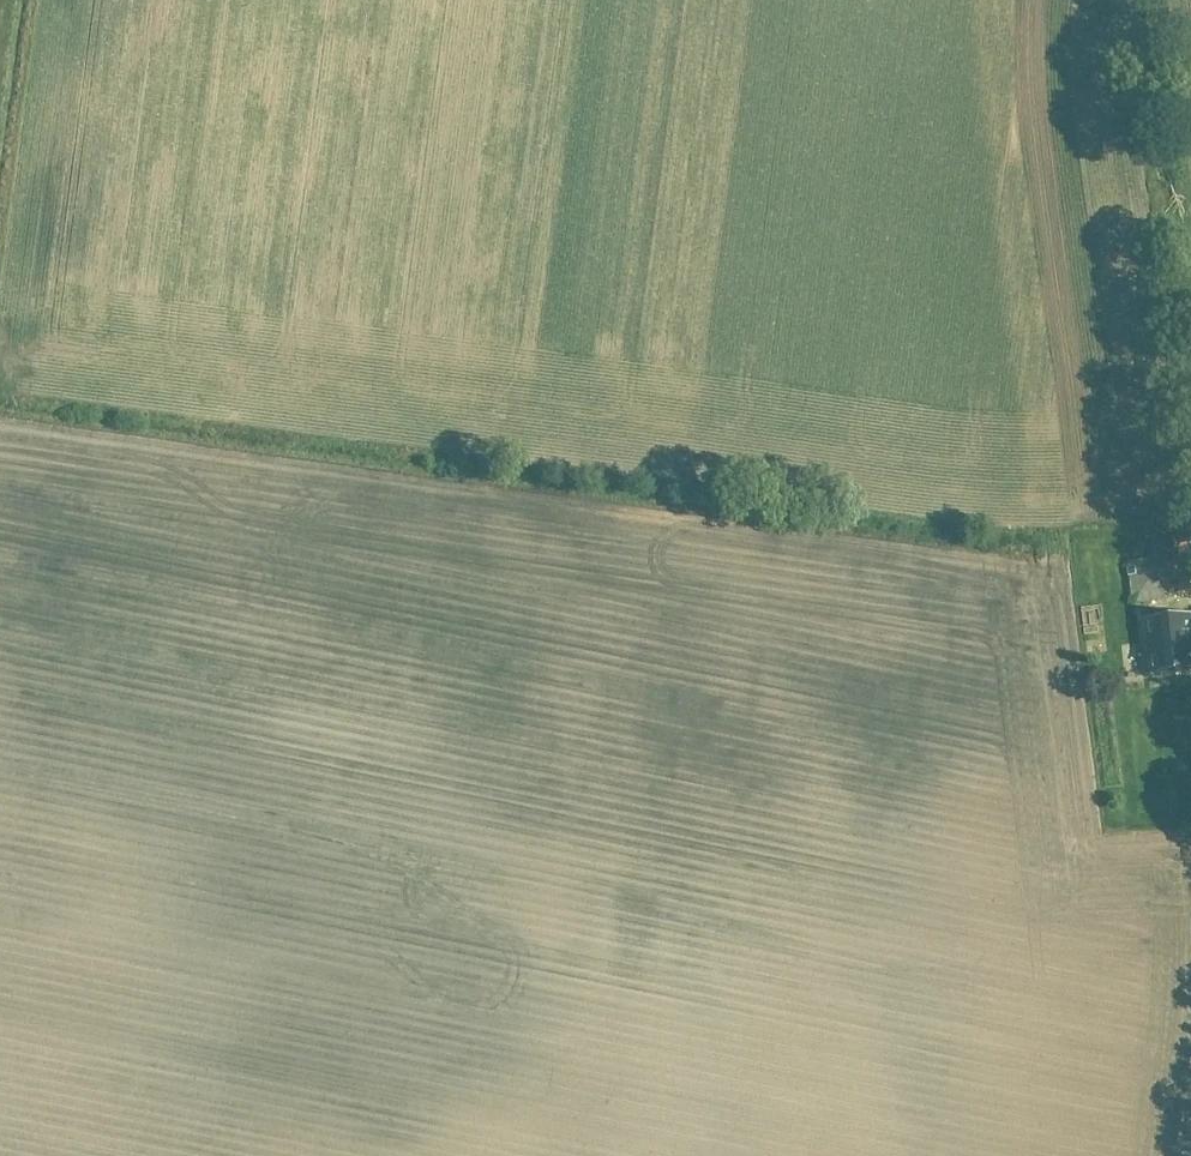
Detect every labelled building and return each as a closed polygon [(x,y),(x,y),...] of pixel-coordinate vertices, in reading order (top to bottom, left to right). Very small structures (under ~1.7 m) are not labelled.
[(1169,559),(1173,559),(1171,537),(1147,541),(1149,561),(1127,563),(1131,605),(1173,601),(1169,559)] [(1190,668),(1190,619),(1144,625),(1147,652),(1165,650),(1167,671),(1190,668)]
